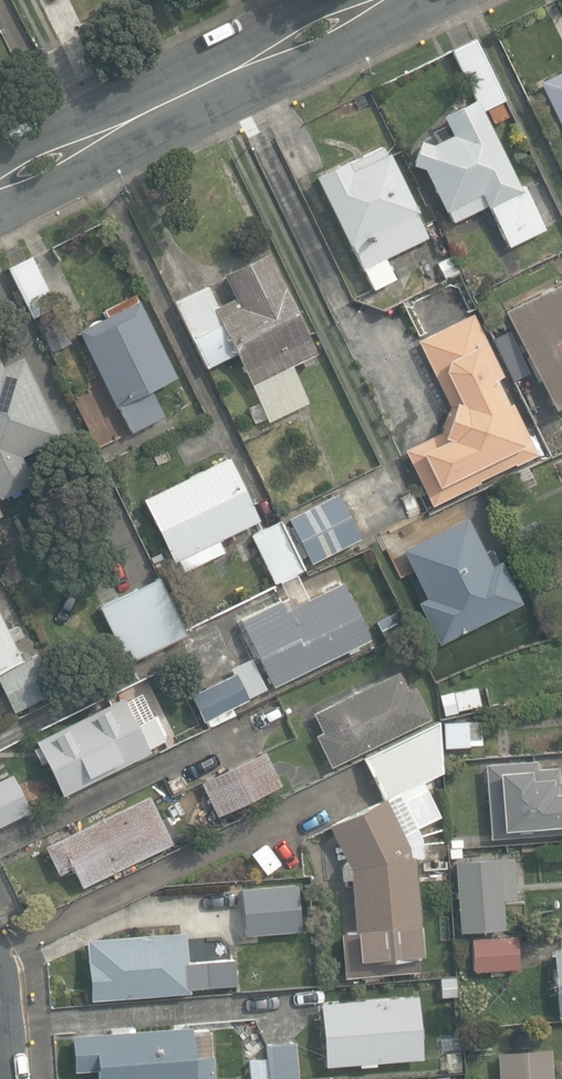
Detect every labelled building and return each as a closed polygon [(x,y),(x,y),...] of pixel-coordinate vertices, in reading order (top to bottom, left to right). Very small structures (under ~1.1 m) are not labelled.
[(504,101),(475,41),(451,52),(475,101),(443,117),(447,125),(431,133),(436,143),(432,146),(421,142),(413,165),(425,168),(452,223),(487,206),(488,207),(489,207),(510,248),(547,230),(525,187),(521,189),(483,112),(488,109),(495,124),(508,117),(501,102),(504,101)] [(539,83),(561,130),(561,71),(539,83)] [(364,266),(374,288),(395,278),(384,256),(425,236),(414,212),(416,211),(388,153),(385,154),(382,147),(377,149),(376,147),(338,166),(337,163),(323,170),(324,173),(316,176),(350,245),(352,244),(363,267),(364,266)] [(319,353),(269,253),(223,276),(235,299),(218,308),(207,286),(174,303),(208,369),(237,354),(253,386),(302,361),(305,366),(314,362),(312,356),(319,353)] [(436,263),(444,280),(460,272),(452,255),(436,263)] [(8,269),(34,319),(58,306),(33,257),(8,269)] [(553,411),(561,406),(561,283),(504,311),(553,411)] [(78,331),(116,408),(119,407),(133,433),(164,417),(150,390),(177,376),(140,302),(138,303),(134,294),(103,310),(106,317),(78,331)] [(406,449),(432,504),(479,482),(478,480),(514,462),(514,464),(535,453),(510,402),(508,403),(496,379),(503,376),(483,336),(472,314),(427,336),(419,340),(451,407),(442,431),(406,449)] [(495,341),(516,383),(529,376),(509,336),(508,334),(505,336),(495,341)] [(33,480),(20,455),(60,436),(22,358),(3,367),(0,361),(0,496),(33,480)] [(177,559),(183,571),(224,551),(218,538),(259,518),(229,457),(144,499),(173,560),(177,559)] [(336,494),(286,519),(308,562),(358,537),(336,494)] [(419,601),(440,643),(520,602),(500,562),(492,566),(468,517),(404,549),(428,597),(419,601)] [(252,534),(275,582),(304,568),(281,520),(252,534)] [(300,584),(297,575),(287,579),(289,588),(300,584)] [(127,663),(186,635),(158,577),(99,606),(127,663)] [(241,619),(274,685),(369,637),(342,582),(285,610),(280,599),(241,619)] [(14,713),(58,693),(39,652),(22,660),(15,643),(24,638),(18,624),(7,629),(0,613),(0,682),(14,713)] [(191,695),(203,720),(248,698),(247,696),(265,688),(250,659),(231,668),(234,674),(191,695)] [(317,735),(332,765),(429,717),(414,687),(408,690),(399,671),(315,712),(324,731),(317,735)] [(454,692),(458,710),(481,705),(478,687),(454,692)] [(36,741),(62,794),(150,750),(149,747),(165,739),(154,716),(137,724),(123,697),(36,741)] [(158,712),(166,730),(185,722),(178,704),(158,712)] [(345,978),(417,972),(421,955),(414,860),(422,857),(420,838),(414,827),(403,834),(387,800),(441,772),(438,720),(363,759),(382,798),(329,827),(345,861),(340,864),(343,884),(349,883),(353,929),(340,930),(345,978)] [(443,747),(468,746),(467,721),(442,722),(443,747)] [(201,782),(217,815),(282,784),(265,751),(201,782)] [(489,837),(561,832),(561,780),(560,781),(560,766),(538,767),(537,760),(485,764),(489,837)] [(30,810),(12,774),(0,780),(0,824),(30,810)] [(72,867),(82,887),(172,843),(149,794),(45,845),(58,873),(72,867)] [(235,922),(273,917),(269,886),(231,891),(235,922)] [(87,938),(91,1000),(191,992),(191,988),(235,984),(233,958),(187,962),(185,931),(87,938)] [(470,940),(473,973),(518,969),(515,936),(470,940)] [(453,977),(439,978),(440,993),(454,992),(453,977)] [(358,1063),(359,1066),(375,1065),(375,1061),(422,1058),(418,994),(322,1001),(326,1065),(358,1063)] [(98,1078),(216,1078),(215,1056),(212,1056),(211,1027),(73,1034),(75,1070),(98,1069),(98,1078)] [(489,1031),(470,1032),(471,1051),(490,1050),(489,1031)] [(295,1043),(266,1045),(269,1078),(298,1078),(295,1043)] [(500,1078),(553,1078),(550,1047),(498,1051),(500,1078)] [(247,1061),(248,1078),(267,1078),(266,1059),(247,1061)]
